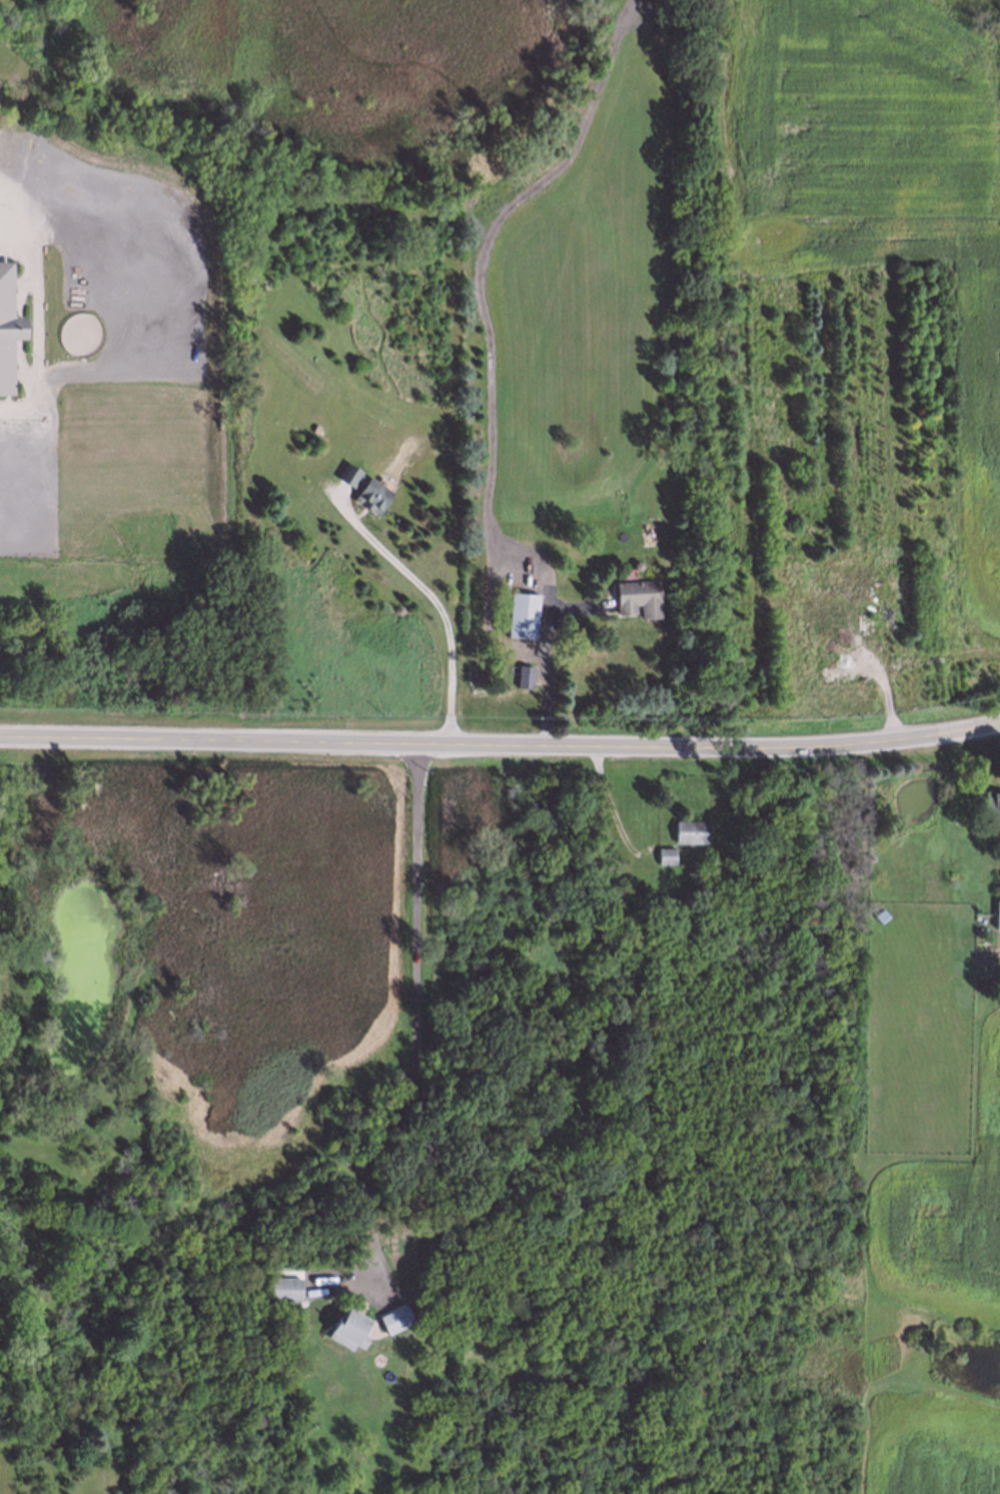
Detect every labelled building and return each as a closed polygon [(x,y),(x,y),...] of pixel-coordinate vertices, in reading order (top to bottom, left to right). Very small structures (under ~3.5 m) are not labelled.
[(16,394),(12,262),(0,262),(0,394),(16,394)] [(368,513),(348,498),(357,485),(353,483),(350,487),(333,476),(345,459),(360,469),(357,473),(365,478),(369,474),(391,490),(376,511),(372,507),(368,513)] [(182,460),(198,460),(198,469),(182,468),(182,460)] [(633,566),(630,564),(630,560),(633,558),(636,558),(639,560),(639,564),(636,567),(633,566)] [(637,618),(637,603),(631,604),(631,613),(613,613),(612,581),(656,579),(658,617),(637,618)] [(533,638),(502,636),(505,591),(536,593),(533,638)] [(513,684),(514,663),(530,663),(529,685),(513,684)] [(675,844),(707,844),(707,821),(675,821),(675,844)] [(659,865),(676,865),(676,849),(659,848),(659,865)] [(302,1279),(269,1278),(269,1301),(302,1301),(302,1279)] [(414,1324),(405,1304),(379,1316),(388,1336),(414,1324)] [(352,1351),(355,1345),(363,1350),(369,1339),(365,1337),(373,1321),(344,1306),(328,1339),(352,1351)]
